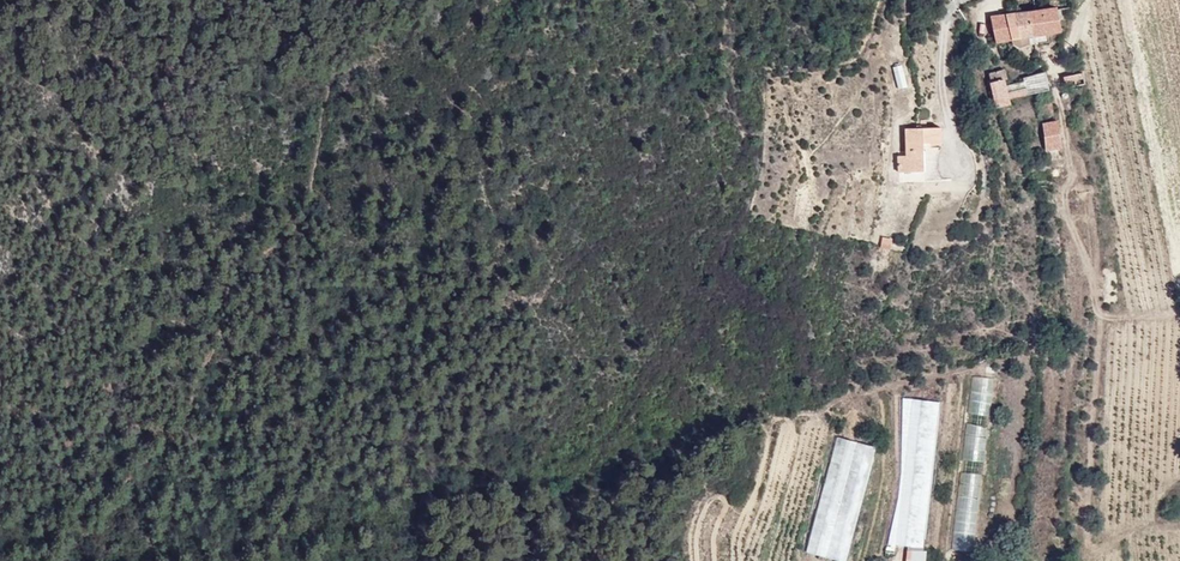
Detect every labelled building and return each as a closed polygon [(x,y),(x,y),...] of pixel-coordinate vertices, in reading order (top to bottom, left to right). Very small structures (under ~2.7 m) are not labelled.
[(1056,5),(1044,7),(1048,28),(1060,26),(1056,5)] [(1018,12),(1020,33),(1048,28),(1044,7),(1025,11),(1018,12)] [(999,15),(1003,36),(1020,33),(1018,12),(999,15)] [(898,90),(909,86),(902,64),(891,68),(898,90)] [(1022,101),(1036,96),(1035,90),(1047,85),(1042,65),(1016,74),(1022,101)] [(1085,77),(1081,65),(1064,72),(1069,82),(1085,77)] [(984,73),(993,110),(1004,106),(999,87),(1002,86),(998,69),(984,73)] [(1037,100),(1039,109),(1053,105),(1049,97),(1037,100)] [(942,122),(902,127),(903,152),(895,154),(896,170),(924,169),(923,143),(944,141),(942,122)] [(1048,148),(1059,147),(1063,145),(1056,122),(1042,126),(1044,133),(1048,148)] [(890,249),(892,238),(881,236),(879,247),(890,249)] [(913,551),(929,405),(892,401),(876,547),(913,551)] [(825,441),(795,554),(821,560),(834,560),(864,451),(825,441)]
